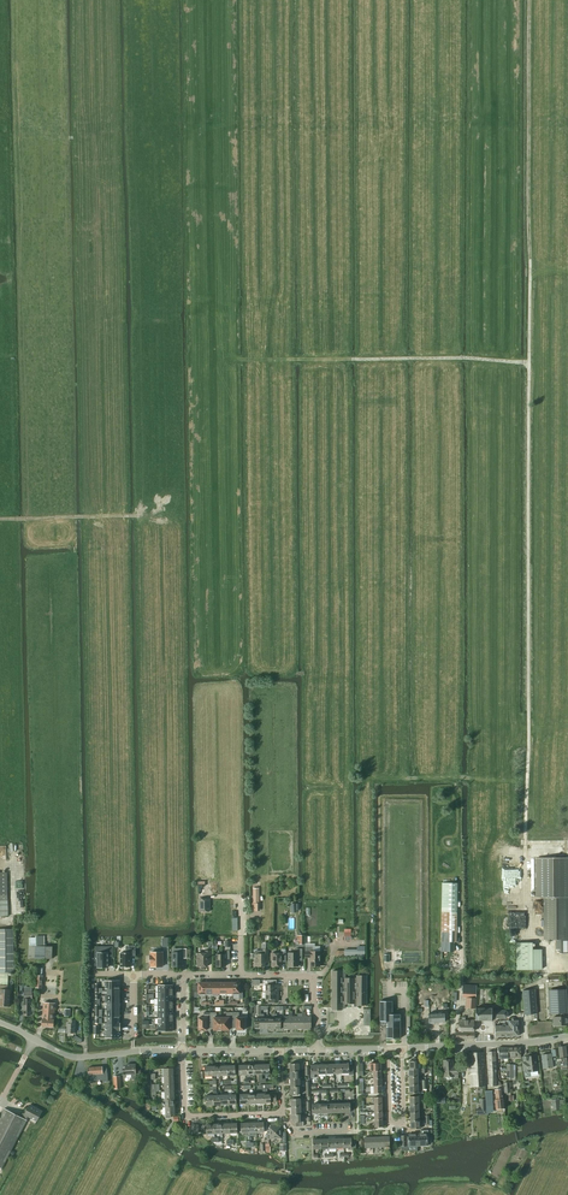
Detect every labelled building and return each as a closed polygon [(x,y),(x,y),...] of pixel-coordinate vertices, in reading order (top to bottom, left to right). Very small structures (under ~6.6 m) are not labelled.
[(536,897),(567,897),(567,858),(536,858),(536,897)] [(441,912),(441,942),(456,942),(457,912),(457,883),(442,883),(441,912)] [(560,949),(561,953),(567,953),(567,897),(544,897),(544,940),(556,940),(556,949),(560,949)] [(199,911),(209,911),(209,898),(199,898),(199,911)] [(0,931),(0,971),(14,972),(13,931),(0,931)] [(29,946),(29,959),(52,959),(52,947),(48,946),(48,936),(37,936),(37,946),(29,946)] [(130,953),(120,953),(120,967),(131,967),(131,955),(135,955),(135,946),(130,946),(130,953)] [(310,966),(320,966),(320,951),(313,951),(313,946),(305,946),(305,958),(310,958),(310,966)] [(98,959),(95,959),(95,966),(98,966),(98,967),(108,967),(108,958),(113,958),(113,947),(108,947),(108,952),(98,953),(98,959)] [(172,967),(182,967),(182,958),(186,958),(186,949),(182,949),(182,953),(172,953),(172,967)] [(265,963),(269,963),(269,949),(263,949),(263,954),(255,954),(255,966),(265,966),(265,963)] [(298,958),(302,958),(302,949),(295,949),(295,953),(288,953),(288,966),(298,966),(298,958)] [(532,949),(516,950),(516,969),(533,969),(542,969),(542,949),(532,949)] [(207,962),(211,962),(211,950),(205,950),(205,953),(197,953),(197,959),(196,960),(196,962),(197,963),(197,966),(207,966),(207,962)] [(162,967),(162,952),(151,952),(151,955),(150,955),(150,964),(151,964),(151,967),(162,967)] [(281,962),(286,962),(286,952),(280,952),(280,953),(271,953),(271,960),(272,960),(272,966),(281,966),(281,962)] [(224,959),(224,954),(216,954),(216,966),(225,966),(225,959),(224,959)] [(35,988),(42,988),(43,976),(42,976),(43,968),(37,967),(35,988)] [(366,1005),(366,975),(356,975),(356,978),(345,978),(345,971),(332,971),(332,1010),(342,1010),(342,1008),(345,1008),(345,1004),(354,1004),(354,1007),(357,1007),(357,1005),(366,1005)] [(265,992),(278,992),(278,985),(276,985),(276,980),(267,980),(267,985),(265,985),(265,992)] [(198,993),(205,993),(205,983),(198,983),(198,985),(194,985),(194,992),(198,992),(198,993)] [(463,985),(463,997),(476,997),(476,988),(477,985),(463,985)] [(9,1006),(10,990),(7,990),(7,988),(0,988),(0,1006),(9,1006)] [(525,1015),(537,1014),(534,989),(522,990),(525,1015)] [(548,996),(549,1014),(561,1013),(561,1017),(553,1017),(553,1026),(567,1025),(567,1022),(567,1016),(567,1007),(564,1007),(564,996),(566,996),(566,989),(560,990),(556,990),(556,996),(548,996)] [(30,999),(32,999),(32,992),(24,992),(24,999),(23,999),(24,1015),(30,1015),(30,999)] [(278,998),(278,992),(265,992),(265,998),(268,998),(268,1002),(276,1002),(276,998),(278,998)] [(466,998),(466,1008),(475,1008),(475,1006),(476,998),(466,998)] [(387,1038),(401,1038),(401,1014),(392,1014),(393,1001),(380,1001),(380,1022),(387,1022),(387,1038)] [(53,1027),(55,1003),(44,1002),(42,1026),(53,1027)] [(474,1019),(474,1020),(475,1020),(475,1021),(476,1021),(476,1020),(479,1020),(479,1021),(480,1021),(480,1020),(483,1020),(483,1021),(484,1021),(484,1020),(487,1020),(487,1021),(487,1020),(490,1020),(490,1021),(491,1021),(491,1017),(505,1018),(507,1016),(507,1012),(505,1010),(492,1009),(492,1008),(475,1008),(475,1019),(474,1019)] [(210,1027),(210,1012),(203,1012),(203,1018),(198,1018),(198,1029),(198,1030),(207,1030),(207,1029),(206,1029),(206,1027),(210,1027)] [(213,1030),(221,1030),(221,1018),(216,1018),(216,1012),(210,1012),(210,1027),(213,1027),(213,1029),(213,1030)] [(232,1027),(232,1012),(226,1012),(226,1017),(221,1018),(221,1030),(229,1030),(229,1029),(229,1027),(232,1027)] [(239,1012),(232,1012),(232,1027),(236,1027),(236,1029),(236,1030),(244,1029),(244,1018),(244,1017),(239,1017),(239,1012)] [(429,1023),(445,1022),(444,1012),(429,1013),(429,1023)] [(459,1020),(459,1023),(461,1023),(461,1024),(464,1024),(464,1026),(469,1026),(469,1031),(474,1031),(474,1020),(465,1020),(465,1016),(462,1016),(462,1020),(459,1020)] [(74,1033),(75,1020),(70,1020),(70,1024),(67,1023),(67,1033),(74,1033)] [(517,1020),(508,1020),(509,1025),(509,1036),(518,1036),(517,1020)] [(463,1031),(469,1031),(469,1026),(464,1026),(464,1024),(461,1024),(461,1023),(459,1023),(459,1031),(461,1031),(455,1031),(455,1039),(474,1039),(474,1032),(463,1032),(463,1031)] [(501,1025),(495,1026),(495,1035),(495,1036),(501,1036),(504,1036),(509,1036),(509,1025),(507,1025),(503,1025),(501,1025)] [(508,1047),(498,1048),(498,1058),(509,1058),(508,1047)] [(520,1047),(508,1047),(509,1058),(520,1058),(520,1047)] [(488,1068),(496,1068),(496,1067),(497,1067),(497,1065),(495,1065),(495,1051),(488,1051),(488,1068)] [(471,1087),(485,1086),(483,1052),(469,1053),(471,1087)] [(543,1069),(553,1068),(551,1054),(541,1055),(543,1069)] [(523,1072),(537,1071),(536,1063),(535,1063),(534,1055),(525,1057),(526,1062),(522,1063),(523,1072)] [(412,1061),(409,1061),(409,1069),(417,1069),(417,1063),(419,1063),(419,1058),(412,1058),(412,1061)] [(452,1060),(443,1060),(444,1077),(453,1076),(453,1078),(458,1078),(457,1066),(453,1066),(452,1060)] [(290,1071),(299,1071),(299,1063),(290,1064),(290,1071)] [(126,1068),(123,1068),(123,1075),(132,1074),(132,1079),(136,1079),(136,1074),(135,1064),(126,1065),(126,1068)] [(269,1064),(261,1064),(262,1074),(270,1074),(269,1064)] [(349,1064),(341,1064),(341,1073),(349,1073),(349,1074),(353,1074),(353,1066),(349,1066),(349,1064)] [(227,1066),(227,1075),(235,1075),(235,1065),(227,1066)] [(247,1074),(246,1065),(239,1065),(239,1075),(247,1074)] [(318,1074),(318,1065),(310,1065),(311,1078),(314,1078),(314,1074),(318,1074)] [(204,1076),(212,1076),(212,1066),(204,1066),(204,1076)] [(103,1082),(108,1081),(107,1073),(102,1073),(102,1067),(87,1068),(88,1075),(90,1075),(90,1079),(102,1078),(103,1082)] [(164,1076),(173,1076),(173,1068),(164,1068),(164,1076)] [(418,1077),(417,1069),(409,1069),(409,1077),(418,1077)] [(290,1079),(299,1079),(299,1071),(290,1071),(290,1079)] [(418,1085),(418,1077),(409,1077),(409,1085),(418,1085)] [(291,1087),(300,1086),(299,1079),(290,1079),(291,1087)] [(271,1102),(276,1101),(276,1094),(270,1094),(270,1093),(267,1093),(267,1088),(273,1088),(273,1084),(262,1085),(262,1087),(262,1089),(263,1094),(263,1103),(271,1103),(271,1102)] [(418,1093),(418,1085),(409,1085),(410,1093),(418,1093)] [(300,1094),(300,1086),(291,1087),(291,1095),(300,1094)] [(495,1090),(496,1099),(495,1099),(495,1109),(504,1108),(504,1099),(502,1099),(501,1089),(495,1090)] [(213,1090),(213,1095),(213,1105),(221,1105),(221,1095),(216,1095),(216,1090),(213,1090)] [(174,1099),(174,1091),(165,1091),(165,1099),(174,1099)] [(228,1095),(229,1104),(236,1104),(236,1094),(228,1095)] [(247,1094),(240,1094),(240,1104),(248,1104),(247,1094)] [(213,1105),(213,1095),(205,1095),(206,1105),(213,1105)] [(410,1105),(418,1104),(418,1096),(410,1096),(410,1105)] [(174,1099),(165,1099),(165,1103),(161,1103),(161,1107),(165,1107),(174,1106),(174,1099)] [(291,1107),(300,1106),(300,1099),(291,1099),(291,1107)] [(551,1100),(552,1110),(560,1109),(560,1106),(564,1106),(563,1099),(559,1100),(559,1099),(551,1100)] [(350,1103),(342,1103),(342,1112),(350,1112),(350,1109),(354,1109),(354,1101),(350,1101),(350,1103)] [(25,1114),(28,1115),(37,1120),(42,1111),(29,1104),(25,1114)] [(320,1113),(319,1104),(312,1104),(312,1113),(320,1113)] [(418,1104),(410,1105),(410,1112),(419,1112),(418,1104)] [(175,1114),(174,1106),(165,1107),(165,1117),(166,1118),(169,1118),(170,1117),(170,1114),(175,1114)] [(292,1114),(301,1114),(300,1106),(291,1107),(292,1114)] [(25,1114),(23,1113),(21,1116),(4,1108),(0,1116),(0,1167),(2,1168),(27,1120),(26,1119),(28,1115),(25,1114)] [(419,1112),(410,1112),(410,1120),(419,1120),(419,1112)] [(301,1122),(301,1114),(292,1114),(292,1122),(295,1122),(296,1126),(303,1126),(303,1122),(301,1122)] [(419,1120),(410,1120),(411,1129),(420,1128),(420,1120),(419,1120)] [(264,1122),(256,1122),(256,1132),(264,1132),(264,1122)] [(281,1143),(286,1143),(285,1132),(281,1132),(281,1128),(276,1128),(276,1122),(267,1122),(267,1138),(281,1138),(281,1143)] [(229,1123),(229,1133),(237,1132),(237,1123),(229,1123)] [(241,1132),(249,1132),(248,1123),(241,1123),(241,1132)] [(204,1134),(214,1133),(214,1124),(206,1124),(206,1129),(203,1129),(204,1134)] [(421,1134),(417,1134),(417,1143),(427,1142),(427,1138),(429,1138),(428,1130),(421,1130),(421,1134)] [(406,1135),(401,1135),(402,1146),(407,1146),(407,1145),(409,1145),(409,1146),(417,1146),(417,1143),(417,1134),(409,1134),(408,1134),(408,1137),(406,1137),(406,1135)] [(373,1147),(372,1137),(364,1138),(364,1148),(373,1147)] [(381,1147),(381,1137),(372,1137),(373,1147),(381,1147)] [(389,1137),(381,1137),(381,1147),(390,1147),(389,1137)] [(351,1138),(343,1138),(344,1148),(351,1148),(351,1149),(356,1149),(356,1141),(351,1141),(351,1138)] [(313,1149),(321,1149),(320,1139),(313,1139),(313,1149)]
